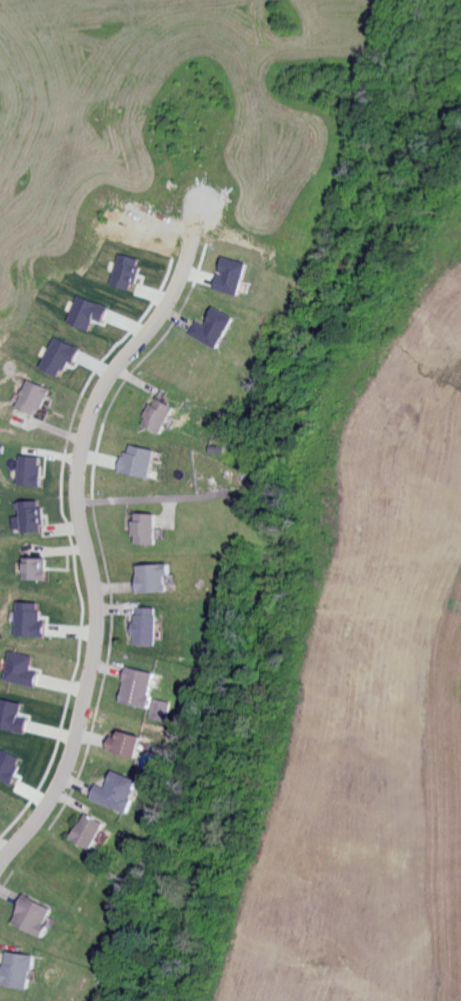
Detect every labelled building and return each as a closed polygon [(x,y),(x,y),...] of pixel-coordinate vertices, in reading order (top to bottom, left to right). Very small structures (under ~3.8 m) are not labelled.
[(252,265),(242,262),(240,269),(227,265),(220,291),(243,297),(252,265)] [(240,318),(219,309),(211,326),(201,322),(195,338),(226,351),(240,318)] [(43,418),(54,390),(32,381),(21,408),(43,418)] [(146,426),(166,436),(180,409),(160,398),(146,426)] [(153,481),(161,453),(132,445),(125,473),(153,481)] [(44,488),(45,457),(21,457),(20,487),(44,488)] [(32,509),(32,503),(22,503),(21,534),(42,534),(42,526),(47,526),(47,509),(32,509)] [(159,547),(160,516),(138,515),(138,523),(136,523),(135,546),(159,547)] [(25,581),(49,582),(50,561),(26,560),(25,581)] [(139,567),(140,595),(169,594),(169,578),(173,578),(173,566),(139,567)] [(49,639),(50,618),(43,618),(43,605),(19,604),(18,638),(49,639)] [(159,647),(159,609),(136,609),(136,647),(159,647)] [(43,670),(35,669),(37,657),(11,654),(7,684),(40,688),(43,670)] [(123,705),(152,711),(150,721),(167,724),(172,703),(153,699),(155,689),(161,691),(164,676),(130,669),(123,705)] [(111,753),(141,761),(147,739),(117,731),(111,753)] [(93,802),(130,816),(142,783),(115,773),(109,789),(99,786),(93,802)] [(73,841),(93,852),(109,825),(89,814),(73,841)] [(56,911),(28,896),(13,924),(46,941),(52,928),(48,926),(56,911)] [(4,986),(32,989),(35,955),(7,952),(4,986)]
